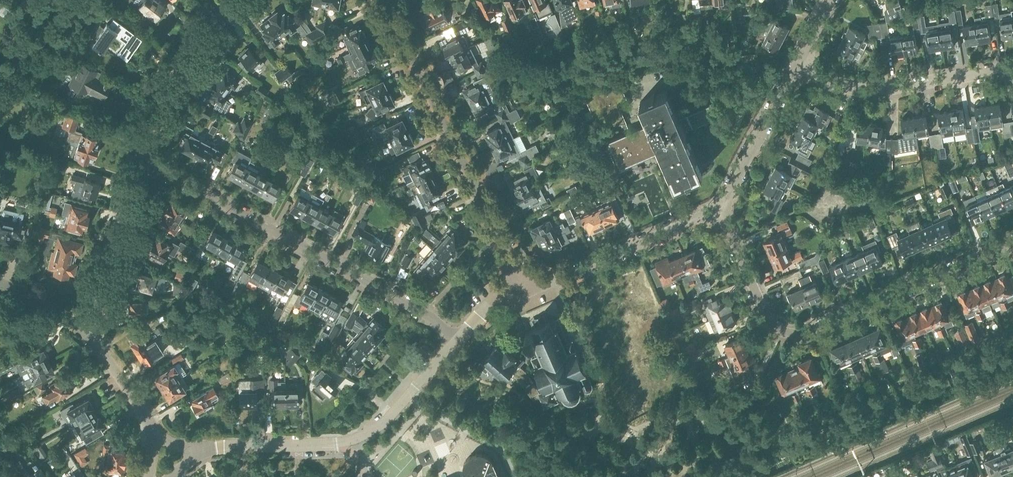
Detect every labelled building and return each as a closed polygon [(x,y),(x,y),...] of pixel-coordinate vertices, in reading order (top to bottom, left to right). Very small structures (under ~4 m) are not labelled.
[(155,19),(156,18),(158,18),(161,15),(160,12),(166,4),(160,0),(159,1),(158,0),(135,0),(133,2),(155,19)] [(486,16),(488,15),(489,18),(495,16),(494,14),(500,11),(495,0),(479,0),(486,16)] [(513,18),(529,11),(526,5),(524,0),(505,0),(513,18)] [(553,26),(556,31),(558,35),(563,33),(556,13),(554,13),(549,2),(548,2),(547,0),(531,0),(538,18),(547,14),(549,18),(547,21),(550,23),(553,26)] [(560,15),(561,18),(562,20),(577,17),(571,0),(556,0),(559,6),(561,9),(560,10),(560,13),(560,15)] [(694,13),(695,13),(695,16),(701,16),(700,12),(701,12),(700,0),(693,0),(694,13)] [(793,0),(783,0),(784,10),(794,9),(793,0)] [(885,11),(886,21),(887,21),(888,22),(900,18),(897,11),(893,0),(886,2),(888,10),(885,11)] [(893,0),(897,11),(900,18),(910,16),(907,6),(902,8),(900,0),(894,0),(893,0)] [(741,2),(734,3),(735,15),(736,15),(742,14),(741,2)] [(992,4),(994,19),(1000,18),(998,3),(992,4)] [(430,12),(426,14),(433,28),(441,24),(443,27),(457,20),(455,17),(459,15),(457,12),(460,10),(457,4),(444,10),(442,6),(439,8),(437,5),(429,10),(430,12)] [(994,19),(992,4),(985,5),(988,20),(994,19)] [(955,10),(954,6),(948,7),(951,26),(957,25),(955,10)] [(955,10),(957,25),(963,24),(961,9),(955,10)] [(305,31),(307,33),(305,34),(310,44),(317,41),(312,32),(311,31),(305,20),(300,24),(295,17),(292,20),(288,14),(286,16),(282,10),(278,13),(277,11),(270,16),(271,18),(284,35),(290,30),(290,31),(295,28),(300,35),(305,31)] [(690,23),(689,13),(682,13),(684,24),(690,23)] [(631,16),(634,27),(640,25),(638,15),(631,16)] [(927,30),(924,15),(918,16),(921,31),(927,30)] [(540,26),(535,16),(529,18),(533,28),(540,26)] [(908,30),(902,31),(902,35),(905,54),(918,52),(915,33),(915,32),(921,31),(918,16),(912,17),(914,30),(908,30)] [(976,23),(977,30),(979,41),(992,39),(988,21),(987,21),(986,16),(981,17),(975,18),(976,23)] [(764,28),(770,31),(784,38),(789,27),(770,17),(769,20),(767,18),(761,28),(764,30),(763,31),(764,28)] [(1000,19),(1003,37),(1012,36),(1012,20),(1012,17),(1000,19)] [(107,24),(92,45),(103,53),(106,49),(115,36),(125,43),(118,53),(127,59),(142,39),(114,18),(109,25),(107,24)] [(263,33),(268,40),(269,39),(274,45),(281,40),(279,39),(284,35),(271,18),(262,25),(264,28),(263,29),(265,32),(263,33)] [(513,27),(509,18),(502,21),(506,30),(513,27)] [(315,25),(317,28),(318,28),(320,31),(331,25),(328,26),(325,20),(315,25)] [(446,39),(441,42),(448,57),(470,46),(464,34),(463,32),(471,28),(466,20),(453,27),(458,37),(451,40),(448,42),(446,39)] [(881,23),(882,33),(883,37),(890,36),(888,22),(887,21),(886,21),(886,22),(881,23)] [(955,45),(953,36),(959,35),(957,25),(951,26),(950,21),(938,23),(939,29),(940,34),(942,47),(955,45)] [(881,23),(874,24),(877,38),(883,37),(882,33),(881,23)] [(976,23),(963,25),(966,43),(979,41),(977,30),(976,23)] [(877,38),(874,24),(867,25),(870,40),(877,38)] [(323,38),(334,32),(331,25),(320,31),(323,38)] [(341,29),(345,38),(343,38),(347,46),(348,46),(365,37),(360,28),(359,28),(358,26),(349,30),(347,26),(341,29)] [(844,37),(844,38),(860,46),(864,48),(868,41),(863,39),(866,34),(850,26),(847,32),(845,31),(842,36),(844,37)] [(311,31),(312,32),(317,41),(323,38),(320,31),(318,28),(317,28),(311,31)] [(762,33),(766,35),(762,42),(777,50),(784,38),(770,31),(764,28),(763,31),(762,33)] [(939,29),(926,31),(930,49),(942,47),(939,29)] [(890,37),(893,56),(905,54),(902,35),(890,37)] [(348,59),(348,60),(370,48),(365,37),(348,46),(350,51),(350,52),(338,58),(338,57),(336,58),(339,64),(340,63),(340,62),(345,60),(345,61),(348,59)] [(860,46),(844,38),(837,50),(853,58),(855,54),(861,57),(865,49),(864,48),(860,46)] [(717,42),(718,51),(727,50),(726,41),(717,42)] [(472,66),(478,63),(470,46),(448,57),(454,69),(456,68),(458,73),(472,66)] [(378,59),(372,47),(370,48),(348,60),(352,69),(356,67),(360,75),(366,72),(365,69),(374,65),(373,62),(378,59)] [(242,59),(238,63),(247,71),(251,68),(254,71),(258,66),(260,67),(265,62),(262,60),(261,59),(263,57),(254,49),(252,51),(248,48),(239,57),(242,59)] [(727,61),(736,60),(736,52),(727,53),(727,61)] [(744,62),(758,60),(758,53),(743,55),(744,62)] [(485,67),(482,61),(478,63),(472,66),(473,68),(474,67),(476,71),(485,67)] [(78,88),(86,92),(87,90),(103,98),(110,85),(96,78),(99,72),(81,63),(69,86),(77,90),(78,88)] [(287,64),(280,69),(282,70),(287,78),(288,77),(293,74),(292,74),(293,73),(287,64)] [(479,78),(488,73),(485,67),(476,71),(479,78)] [(212,78),(212,79),(229,91),(233,86),(234,87),(238,81),(231,77),(233,75),(227,70),(226,72),(220,68),(212,78)] [(282,70),(280,69),(275,73),(281,82),(287,78),(282,70)] [(207,85),(205,88),(211,92),(209,95),(215,100),(216,100),(217,101),(214,106),(225,113),(231,102),(226,99),(227,98),(225,97),(225,96),(229,91),(212,79),(212,78),(211,77),(205,84),(207,85)] [(368,102),(372,100),(388,92),(382,80),(360,91),(362,97),(364,96),(368,102)] [(324,91),(324,93),(321,95),(323,99),(332,95),(332,96),(342,91),(339,84),(324,91)] [(470,88),(471,89),(465,92),(470,103),(487,95),(482,84),(477,86),(476,85),(470,88)] [(266,90),(259,85),(255,91),(262,96),(266,90)] [(634,161),(661,149),(676,184),(704,172),(697,158),(686,131),(715,118),(709,104),(680,117),(668,90),(641,101),(649,122),(630,131),(625,119),(625,120),(618,103),(626,99),(620,85),(583,89),(599,125),(623,123),(626,132),(606,141),(619,172),(635,164),(634,161)] [(342,91),(332,96),(335,102),(345,97),(342,91)] [(394,104),(388,92),(372,100),(375,106),(371,108),(366,113),(373,119),(382,115),(380,110),(394,104)] [(492,106),(495,112),(496,111),(498,117),(514,109),(510,100),(501,104),(502,105),(499,106),(492,92),(487,95),(470,103),(475,114),(481,111),(482,112),(488,109),(487,108),(492,106)] [(574,105),(570,93),(561,97),(566,109),(574,105)] [(991,128),(1003,126),(1005,137),(1011,136),(1009,122),(1003,122),(1003,121),(1003,120),(1000,103),(987,105),(991,128)] [(976,115),(970,116),(972,128),(975,142),(981,141),(978,125),(985,124),(986,129),(991,128),(987,105),(975,107),(976,115)] [(212,111),(203,106),(200,112),(209,117),(212,111)] [(804,116),(803,115),(797,127),(813,136),(817,128),(821,130),(823,125),(826,127),(832,116),(829,114),(829,113),(816,106),(814,110),(808,107),(804,116)] [(493,134),(493,135),(487,138),(492,149),(514,138),(506,121),(510,119),(512,122),(521,118),(517,108),(514,109),(498,117),(504,129),(499,132),(499,131),(493,134)] [(582,122),(576,108),(567,113),(573,126),(582,122)] [(967,133),(968,143),(975,142),(972,128),(966,129),(966,127),(963,109),(951,111),(955,135),(967,133)] [(935,134),(938,149),(939,158),(947,157),(945,147),(944,147),(942,137),(955,135),(951,111),(938,113),(941,133),(935,134)] [(64,120),(62,126),(70,129),(67,138),(68,138),(67,141),(78,145),(74,156),(78,158),(78,159),(88,162),(88,161),(92,162),(94,156),(95,156),(95,154),(97,153),(98,150),(97,149),(98,147),(97,147),(100,140),(96,139),(96,138),(87,135),(86,136),(75,132),(79,121),(80,118),(67,113),(64,120)] [(929,133),(926,115),(914,117),(917,135),(929,133)] [(240,123),(245,125),(251,129),(254,122),(244,116),(241,122),(240,123)] [(906,137),(906,139),(910,139),(910,142),(918,141),(917,135),(914,117),(901,119),(904,137),(906,137)] [(386,127),(384,122),(373,127),(381,144),(386,142),(407,131),(401,119),(386,127)] [(232,131),(238,134),(237,136),(239,137),(245,125),(240,123),(241,122),(238,121),(232,131)] [(348,128),(342,131),(345,137),(361,129),(358,123),(348,128)] [(857,129),(846,127),(836,152),(842,154),(846,145),(855,147),(856,141),(868,143),(868,145),(871,125),(858,123),(857,129)] [(213,125),(209,132),(214,135),(218,128),(213,125)] [(244,140),(251,129),(245,125),(239,137),(244,140)] [(868,146),(886,149),(886,154),(892,154),(892,139),(886,139),(886,140),(882,139),(884,126),(871,125),(868,145),(868,146)] [(790,139),(799,144),(796,150),(809,156),(812,150),(807,147),(813,136),(797,127),(790,139)] [(179,135),(183,137),(178,146),(189,152),(199,135),(192,131),(191,133),(182,129),(179,135)] [(345,137),(346,137),(343,138),(346,145),(364,136),(361,129),(345,137)] [(413,143),(407,131),(386,142),(392,153),(413,143)] [(938,149),(935,134),(929,135),(932,150),(938,149)] [(189,152),(200,158),(199,160),(200,161),(211,141),(199,135),(189,152)] [(536,144),(528,148),(521,135),(514,138),(492,149),(498,159),(504,156),(504,158),(510,155),(511,159),(516,156),(517,158),(518,158),(521,163),(530,158),(531,159),(541,153),(536,144)] [(217,145),(211,141),(200,161),(211,167),(214,161),(217,163),(224,150),(216,145),(217,145)] [(232,160),(235,162),(228,175),(239,181),(250,161),(252,158),(237,150),(232,160)] [(799,153),(796,159),(809,166),(812,160),(799,153)] [(783,169),(784,167),(779,164),(778,167),(776,166),(770,178),(787,186),(791,188),(801,169),(811,175),(814,169),(809,166),(796,159),(791,157),(788,164),(789,165),(786,171),(783,169)] [(297,172),(302,161),(297,158),(291,169),(297,172)] [(403,176),(406,183),(406,184),(431,172),(434,171),(428,158),(424,160),(422,158),(402,168),(406,175),(403,176)] [(531,159),(530,158),(521,163),(524,169),(533,164),(531,159)] [(68,164),(54,160),(52,168),(66,171),(68,164)] [(261,167),(250,161),(239,181),(250,187),(258,173),(261,167)] [(371,173),(380,169),(377,162),(368,166),(371,173)] [(311,166),(306,163),(300,174),(305,176),(311,166)] [(1012,163),(1005,165),(1010,177),(1012,176),(1012,165),(1012,163)] [(524,170),(526,174),(510,182),(517,195),(539,184),(539,183),(542,181),(534,165),(524,170)] [(380,169),(371,173),(374,180),(383,175),(380,169)] [(431,172),(406,184),(406,183),(400,186),(402,191),(409,188),(411,187),(414,194),(420,192),(437,183),(431,172)] [(269,178),(258,173),(250,187),(261,193),(269,178)] [(834,177),(829,174),(828,176),(823,185),(828,188),(834,177)] [(73,175),(71,182),(75,183),(71,197),(91,203),(93,196),(96,197),(100,183),(86,179),(86,178),(77,176),(73,175)] [(834,177),(828,188),(834,191),(840,180),(834,177)] [(272,199),(280,185),(269,178),(261,193),(272,199)] [(764,190),(777,197),(771,210),(777,213),(784,200),(781,198),(787,186),(770,178),(764,190)] [(839,194),(845,183),(840,180),(834,191),(839,194)] [(959,191),(954,180),(949,182),(953,193),(959,191)] [(420,192),(423,198),(424,198),(428,207),(434,203),(432,199),(442,194),(437,183),(420,192)] [(844,197),(850,186),(845,183),(839,194),(844,197)] [(1003,183),(997,185),(1007,207),(1012,205),(1012,188),(1012,185),(1005,188),(1003,183)] [(546,198),(539,184),(517,195),(524,210),(540,202),(543,208),(553,204),(550,197),(546,198)] [(387,194),(370,185),(363,197),(373,202),(377,195),(384,199),(387,194)] [(997,185),(986,190),(996,212),(1007,207),(997,185)] [(849,200),(855,188),(850,186),(844,197),(849,200)] [(359,192),(358,192),(353,203),(358,205),(367,189),(362,187),(359,192)] [(855,202),(861,191),(855,188),(849,200),(855,202)] [(996,212),(986,190),(975,195),(985,217),(996,212)] [(860,205),(866,194),(861,191),(855,202),(860,205)] [(597,205),(598,207),(606,225),(620,219),(616,210),(621,207),(614,192),(607,195),(609,200),(597,205)] [(290,209),(302,215),(309,200),(308,200),(298,194),(290,209)] [(866,194),(860,205),(865,208),(871,197),(866,194)] [(964,200),(973,222),(985,217),(975,195),(964,200)] [(322,204),(310,198),(308,200),(309,200),(302,215),(313,221),(320,206),(321,206),(322,204)] [(177,202),(172,199),(165,212),(181,220),(187,209),(176,203),(177,202)] [(440,209),(446,205),(443,200),(437,203),(440,209)] [(65,201),(62,214),(67,215),(87,221),(89,213),(90,208),(68,202),(65,201)] [(332,212),(331,212),(321,206),(320,206),(313,221),(324,227),(332,212)] [(55,217),(57,208),(51,207),(49,216),(55,217)] [(581,214),(586,224),(587,224),(591,231),(606,225),(598,207),(581,214)] [(951,207),(938,213),(940,218),(933,221),(941,240),(959,232),(955,223),(949,226),(945,216),(954,212),(951,207)] [(334,208),(331,212),(332,212),(324,227),(335,233),(336,231),(338,232),(347,215),(334,208)] [(421,210),(411,215),(413,221),(423,216),(421,210)] [(11,241),(13,235),(22,237),(25,225),(23,224),(23,223),(19,222),(21,215),(5,211),(3,218),(0,217),(0,239),(11,241)] [(874,214),(878,224),(884,221),(880,211),(874,214)] [(158,223),(174,232),(181,220),(165,212),(158,223)] [(770,213),(757,217),(759,222),(772,217),(770,213)] [(62,214),(60,221),(63,222),(61,228),(64,228),(83,233),(84,229),(85,229),(87,221),(67,215),(62,214)] [(872,215),(866,218),(871,229),(877,226),(872,215)] [(431,237),(436,242),(432,247),(448,261),(456,252),(457,253),(440,238),(428,227),(426,223),(423,216),(413,221),(417,229),(422,226),(425,230),(423,232),(430,239),(431,237)] [(535,229),(533,230),(535,235),(537,234),(540,239),(565,226),(563,223),(555,227),(551,219),(534,228),(535,229)] [(199,231),(203,223),(198,220),(194,228),(199,231)] [(917,250),(930,245),(921,226),(922,226),(919,220),(907,225),(909,231),(917,248),(917,249),(917,250)] [(930,245),(941,240),(933,221),(922,226),(921,226),(930,245)] [(769,238),(769,239),(764,241),(770,254),(787,247),(784,239),(793,235),(791,229),(789,229),(786,222),(777,226),(780,233),(769,238)] [(352,234),(370,244),(366,251),(383,260),(392,245),(388,243),(392,235),(386,232),(382,240),(375,236),(375,235),(364,229),(365,227),(359,223),(352,234)] [(840,226),(841,228),(844,235),(845,238),(851,235),(846,224),(840,226)] [(565,226),(540,239),(545,250),(555,246),(556,248),(561,245),(560,243),(561,243),(568,239),(566,234),(572,231),(569,225),(565,226)] [(54,231),(39,227),(35,241),(42,243),(44,236),(52,238),(54,231)] [(446,231),(440,238),(457,253),(463,246),(462,244),(465,241),(449,227),(446,231)] [(199,244),(203,247),(202,248),(213,255),(224,236),(212,230),(208,239),(204,236),(199,244)] [(917,249),(917,248),(909,231),(898,236),(897,233),(889,236),(894,246),(900,243),(902,246),(896,249),(900,258),(917,250),(917,249)] [(422,239),(417,235),(412,242),(417,246),(422,239)] [(147,252),(156,257),(155,259),(162,263),(168,252),(174,256),(178,249),(182,251),(181,253),(191,258),(196,249),(181,241),(179,245),(170,240),(168,243),(155,236),(147,252)] [(224,261),(235,242),(224,236),(213,255),(224,261)] [(48,268),(56,270),(55,274),(68,277),(69,273),(74,275),(77,264),(73,263),(76,253),(80,254),(83,244),(58,237),(54,251),(53,251),(48,268)] [(883,262),(879,252),(880,251),(878,245),(876,239),(862,245),(864,250),(872,267),(883,262)] [(246,248),(235,242),(224,261),(235,267),(229,277),(236,281),(247,261),(240,258),(246,248)] [(711,264),(703,246),(683,255),(699,291),(712,286),(709,280),(703,283),(697,269),(711,264)] [(448,261),(432,247),(424,257),(440,270),(448,261)] [(787,247),(770,254),(775,267),(780,265),(781,266),(803,257),(801,250),(791,255),(787,247)] [(872,267),(864,250),(853,255),(860,272),(872,267)] [(412,257),(406,254),(401,263),(408,266),(412,257)] [(689,281),(692,286),(696,284),(699,291),(683,255),(670,261),(668,258),(677,278),(683,275),(686,282),(689,281)] [(860,272),(853,255),(842,260),(849,277),(860,272)] [(811,259),(805,262),(807,267),(819,262),(816,256),(811,258),(811,259)] [(415,270),(425,279),(427,277),(431,280),(440,270),(424,257),(419,263),(420,264),(415,270)] [(657,263),(665,283),(677,278),(668,258),(657,263)] [(824,259),(819,262),(824,273),(829,271),(824,259)] [(258,260),(250,274),(244,270),(231,293),(238,297),(248,279),(259,285),(269,267),(258,260)] [(830,265),(837,282),(849,277),(842,260),(830,265)] [(269,291),(272,286),(280,272),(269,267),(259,285),(269,291)] [(280,273),(280,272),(272,286),(284,292),(287,287),(289,288),(293,280),(291,279),(288,277),(288,272),(282,269),(280,273)] [(138,277),(139,277),(136,287),(153,292),(154,287),(159,289),(162,281),(157,279),(158,276),(140,270),(138,277)] [(780,278),(783,284),(799,277),(796,272),(780,278)] [(1000,277),(996,279),(1008,307),(1012,305),(1009,299),(1006,293),(1012,290),(1012,288),(1007,274),(1005,275),(1004,274),(1000,276),(1000,277)] [(810,275),(799,279),(803,287),(810,303),(823,297),(816,281),(813,282),(810,275)] [(191,278),(187,285),(193,289),(197,282),(191,278)] [(996,298),(999,304),(1000,303),(1003,309),(1008,307),(996,279),(991,282),(990,280),(985,282),(986,284),(982,285),(985,292),(987,291),(991,299),(991,300),(996,298)] [(309,307),(319,288),(308,282),(301,295),(299,294),(293,304),(298,306),(301,306),(302,304),(309,308),(309,307)] [(192,292),(174,283),(173,294),(192,293),(192,292)] [(202,296),(207,287),(200,283),(195,292),(202,296)] [(975,287),(976,288),(971,290),(983,317),(986,316),(984,310),(981,304),(991,300),(991,299),(987,291),(985,292),(982,285),(980,286),(979,285),(975,287)] [(787,294),(790,301),(793,300),(796,308),(810,303),(803,287),(787,294)] [(309,307),(320,313),(330,294),(319,288),(309,307)] [(959,295),(968,317),(976,313),(978,319),(983,317),(971,290),(965,293),(965,291),(960,293),(961,294),(959,295)] [(341,300),(330,294),(320,313),(318,315),(334,324),(343,307),(339,305),(341,300)] [(705,306),(707,312),(706,313),(709,320),(714,317),(731,310),(733,309),(730,301),(728,302),(726,298),(725,299),(724,297),(708,303),(709,304),(705,306)] [(672,309),(668,298),(661,301),(666,313),(673,310),(672,309)] [(130,314),(146,314),(146,315),(150,315),(151,315),(152,314),(153,314),(154,313),(155,312),(155,311),(155,310),(156,310),(156,309),(156,308),(156,307),(155,306),(155,305),(155,304),(154,303),(153,303),(153,302),(152,302),(151,301),(150,301),(149,301),(146,301),(129,301),(130,314)] [(937,303),(937,305),(932,307),(944,335),(948,333),(944,323),(951,320),(951,319),(952,318),(944,302),(942,303),(941,301),(937,303)] [(357,303),(348,319),(355,323),(362,328),(377,342),(377,341),(379,341),(382,338),(382,336),(385,331),(382,329),(384,326),(374,317),(369,323),(367,322),(359,314),(363,307),(357,303)] [(277,320),(283,309),(278,306),(272,317),(277,320)] [(672,309),(673,310),(666,313),(668,320),(682,314),(679,307),(672,309)] [(929,330),(934,328),(937,330),(940,336),(944,335),(932,307),(927,309),(927,308),(922,310),(923,311),(919,312),(923,322),(925,321),(928,329),(929,330)] [(284,323),(290,313),(284,310),(279,320),(284,323)] [(714,317),(709,320),(714,331),(719,329),(736,322),(731,310),(714,317)] [(912,315),(907,317),(915,334),(928,329),(925,321),(923,322),(919,312),(917,313),(916,312),(912,314),(912,315)] [(903,345),(904,346),(912,343),(917,354),(922,352),(919,345),(917,338),(916,339),(915,335),(915,334),(907,317),(902,320),(902,318),(897,320),(898,322),(895,323),(902,338),(901,339),(903,345)] [(540,391),(540,393),(541,397),(545,407),(560,401),(559,399),(563,397),(565,400),(569,401),(574,402),(578,400),(580,397),(582,392),(581,388),(580,385),(581,385),(582,388),(585,391),(588,392),(592,390),(593,387),(593,383),(590,376),(593,375),(590,369),(587,370),(585,364),(588,362),(584,355),(581,356),(578,348),(577,348),(573,340),(568,342),(562,327),(563,326),(559,318),(551,321),(551,320),(534,327),(533,327),(533,329),(526,332),(529,341),(524,347),(530,359),(532,358),(535,366),(535,367),(536,367),(539,374),(535,376),(538,384),(542,382),(545,389),(540,391)] [(352,327),(358,332),(353,338),(368,351),(377,342),(362,328),(355,323),(348,319),(346,324),(352,327)] [(964,325),(972,342),(980,339),(973,321),(964,325)] [(334,341),(337,336),(342,327),(335,323),(329,334),(324,331),(317,343),(322,346),(327,337),(334,341)] [(164,332),(160,326),(154,330),(158,336),(164,332)] [(887,343),(881,328),(869,333),(886,372),(890,370),(885,359),(885,358),(883,354),(893,349),(890,342),(887,343)] [(955,332),(961,345),(969,342),(963,329),(955,332)] [(128,337),(132,343),(131,343),(136,351),(148,343),(139,330),(128,337)] [(152,341),(159,338),(155,333),(150,337),(152,341)] [(873,356),(876,362),(881,374),(886,372),(869,333),(855,339),(859,346),(861,346),(864,353),(864,355),(876,350),(877,354),(873,356)] [(741,337),(726,344),(731,356),(747,349),(741,337)] [(342,344),(362,362),(363,361),(361,360),(368,351),(353,338),(345,347),(342,344)] [(290,356),(294,359),(295,360),(295,361),(300,355),(287,344),(278,339),(277,341),(281,346),(287,354),(287,355),(290,356)] [(859,346),(855,339),(843,344),(851,361),(864,355),(864,353),(861,346),(859,346)] [(685,353),(697,348),(694,342),(683,347),(685,353)] [(136,351),(141,359),(142,358),(146,364),(157,357),(148,343),(136,351)] [(335,357),(339,360),(352,371),(355,367),(356,369),(362,362),(342,344),(336,351),(333,354),(336,357),(335,357)] [(832,349),(839,366),(851,361),(843,344),(832,349)] [(511,372),(519,379),(534,400),(541,397),(540,393),(540,391),(526,371),(520,366),(526,360),(519,354),(516,357),(506,348),(504,351),(497,345),(490,354),(488,354),(486,356),(486,358),(484,361),(480,366),(487,372),(490,368),(504,380),(511,372)] [(277,350),(283,358),(282,359),(291,366),(295,361),(295,360),(294,359),(290,356),(287,355),(287,354),(281,346),(277,350)] [(697,348),(685,353),(688,359),(699,354),(697,348)] [(726,358),(736,383),(753,375),(747,363),(755,359),(751,352),(748,353),(747,349),(731,356),(726,358)] [(16,364),(22,375),(22,374),(22,375),(49,361),(43,350),(16,364)] [(171,359),(174,364),(154,377),(162,388),(178,378),(181,376),(182,375),(187,373),(179,361),(184,357),(181,353),(171,359)] [(327,358),(318,353),(314,360),(324,365),(327,358)] [(821,378),(812,357),(800,362),(809,383),(821,378)] [(11,361),(1,367),(4,372),(14,366),(11,361)] [(22,375),(25,380),(24,380),(27,385),(54,371),(49,361),(22,375)] [(798,392),(799,393),(806,390),(809,396),(814,394),(811,387),(809,387),(808,384),(809,383),(800,362),(799,363),(801,366),(789,372),(796,389),(795,389),(797,393),(798,392)] [(853,365),(859,378),(863,376),(857,363),(853,365)] [(859,378),(853,365),(848,367),(854,381),(859,379),(858,378),(859,378)] [(317,385),(313,390),(311,392),(316,396),(317,394),(323,398),(327,393),(330,396),(338,387),(335,384),(338,382),(323,369),(313,380),(317,385)] [(232,378),(229,372),(218,378),(224,388),(234,383),(231,378),(232,378)] [(778,375),(778,377),(776,377),(783,394),(795,389),(796,389),(789,372),(783,374),(782,373),(778,375)] [(162,388),(169,400),(189,387),(182,375),(181,376),(178,378),(162,388)] [(73,390),(65,376),(59,379),(50,385),(51,387),(41,393),(47,402),(57,397),(58,399),(73,390)] [(259,392),(258,379),(239,380),(240,406),(256,405),(256,392),(259,392)] [(271,379),(271,397),(273,397),(273,405),(286,405),(286,388),(285,388),(285,383),(285,381),(278,382),(278,379),(271,379)] [(300,395),(300,382),(285,383),(285,388),(286,388),(286,405),(298,405),(298,395),(300,395)] [(43,383),(37,386),(40,392),(46,389),(43,383)] [(213,387),(191,399),(193,403),(193,404),(197,412),(205,407),(207,411),(214,407),(212,403),(216,401),(218,399),(219,397),(218,395),(213,387)] [(12,399),(21,394),(18,388),(9,393),(12,399)] [(932,402),(941,397),(938,390),(929,394),(932,402)] [(798,392),(797,393),(792,395),(795,402),(802,399),(799,393),(798,392)] [(70,426),(75,423),(94,412),(91,407),(93,407),(88,398),(81,402),(74,406),(73,403),(61,410),(70,426)] [(98,416),(97,417),(94,412),(75,423),(82,436),(89,432),(96,428),(103,424),(98,416)] [(970,442),(967,434),(960,437),(967,456),(974,453),(970,442)] [(974,441),(970,442),(974,453),(982,450),(978,442),(980,441),(978,437),(974,439),(974,441)] [(940,450),(949,446),(946,440),(937,443),(940,450)] [(102,459),(100,473),(107,474),(108,468),(124,470),(124,468),(126,468),(127,459),(125,459),(126,452),(113,450),(114,445),(104,444),(102,459)] [(943,476),(962,476),(957,463),(946,467),(945,464),(944,465),(936,444),(929,447),(933,459),(938,471),(941,470),(943,476)] [(61,446),(53,454),(61,464),(70,456),(61,446)] [(85,456),(90,453),(86,447),(75,454),(82,466),(89,463),(85,456)] [(1001,452),(996,454),(1003,471),(1012,467),(1012,466),(1006,449),(1001,451),(1001,452)] [(493,460),(493,459),(492,458),(492,457),(489,455),(487,453),(483,452),(481,452),(479,453),(478,453),(471,456),(469,457),(467,459),(465,462),(464,464),(463,468),(464,471),(465,473),(465,475),(465,476),(501,476),(493,460)] [(990,456),(989,456),(985,458),(992,476),(1003,471),(996,454),(990,456)] [(974,476),(979,474),(972,457),(957,463),(962,476),(974,476)] [(927,462),(931,474),(938,471),(933,459),(927,462)] [(894,463),(889,465),(895,476),(901,476),(895,464),(894,463)] [(889,475),(887,476),(895,476),(889,465),(885,467),(889,475)] [(20,476),(33,476),(26,466),(17,472),(20,476)]
